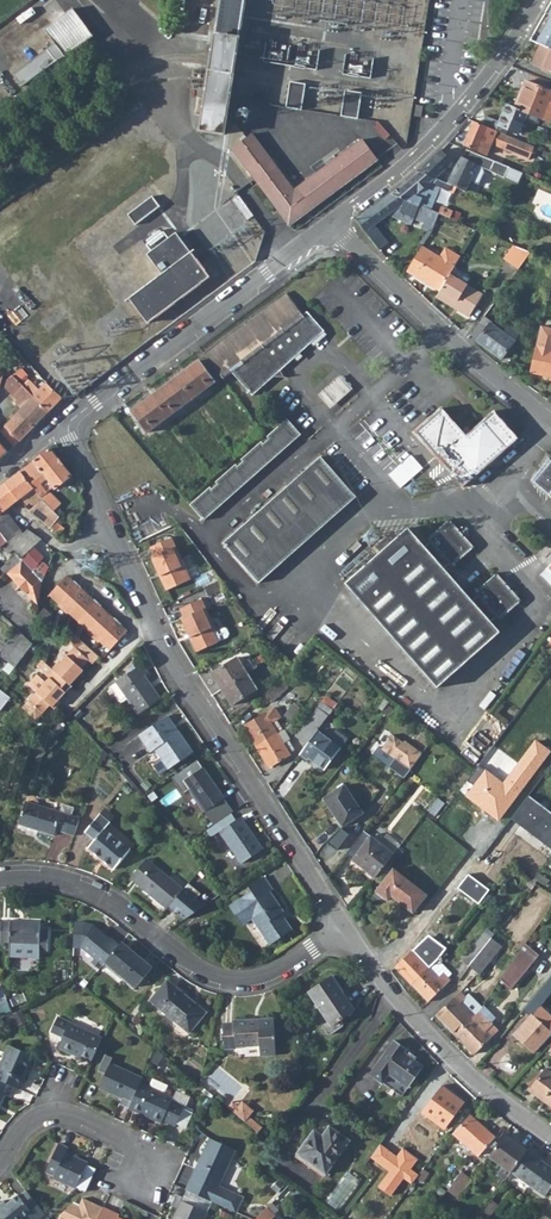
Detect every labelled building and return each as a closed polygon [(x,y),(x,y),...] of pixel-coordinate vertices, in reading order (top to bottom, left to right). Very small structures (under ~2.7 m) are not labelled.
[(207,86),(201,85),(198,102),(204,103),(202,118),(225,121),(244,0),(220,0),(207,86)] [(531,41),(539,45),(550,50),(550,5),(531,41)] [(25,85),(67,54),(68,56),(96,35),(75,7),(47,28),(58,43),(17,74),(25,85)] [(550,72),(550,50),(539,45),(531,64),(550,72)] [(373,74),(375,55),(339,51),(337,71),(373,74)] [(514,107),(527,112),(538,116),(542,118),(548,102),(550,103),(550,91),(523,81),(514,107)] [(289,84),(286,110),(302,112),(305,86),(289,84)] [(358,119),(361,94),(345,92),(342,117),(358,119)] [(481,124),(504,133),(506,127),(519,133),(525,118),(531,121),(536,123),(538,116),(527,112),(514,107),(507,104),(500,121),(485,116),(481,124)] [(525,118),(520,129),(527,132),(531,121),(525,118)] [(474,121),(464,144),(487,154),(491,144),(530,159),(535,146),(527,143),(504,133),(481,124),(474,121)] [(232,150),(290,225),(377,160),(361,139),(292,191),(250,136),(232,150)] [(457,188),(468,192),(477,168),(472,166),(473,164),(474,162),(463,157),(461,157),(456,168),(450,166),(453,162),(441,149),(418,171),(457,188)] [(473,164),(489,171),(490,170),(494,160),(466,149),(463,157),(474,162),(473,164)] [(510,167),(494,160),(490,170),(489,171),(505,178),(510,167)] [(392,193),(429,209),(440,187),(454,193),(457,188),(418,171),(392,193)] [(357,220),(380,249),(388,243),(374,225),(395,210),(434,227),(440,213),(439,213),(429,209),(392,193),(358,218),(357,220)] [(136,225),(160,206),(153,196),(128,214),(136,225)] [(249,221),(254,216),(239,197),(233,201),(249,221)] [(440,213),(450,218),(454,211),(442,206),(439,213),(440,213)] [(153,249),(168,236),(161,228),(146,240),(153,249)] [(209,277),(176,233),(147,254),(162,274),(129,298),(147,323),(209,277)] [(505,259),(512,264),(523,248),(515,245),(505,259)] [(408,271),(441,291),(452,271),(461,255),(446,247),(440,256),(423,246),(408,271)] [(531,252),(523,248),(512,264),(519,269),(531,252)] [(461,276),(452,271),(441,291),(437,297),(470,317),(483,294),(459,280),(461,276)] [(241,328),(274,374),(293,358),(298,353),(309,344),(320,334),(305,315),(302,317),(286,294),(240,327),(241,328)] [(323,332),(307,313),(305,315),(320,334),(323,332)] [(478,341),(501,359),(520,335),(508,326),(503,332),(491,324),(493,322),(485,315),(472,335),(479,340),(478,341)] [(204,353),(223,378),(231,372),(251,395),(274,374),(241,328),(240,327),(204,353)] [(320,334),(309,344),(311,348),(326,335),(323,332),(320,334)] [(550,374),(550,349),(537,345),(531,372),(550,376),(550,374)] [(298,353),(293,358),(296,361),(301,356),(298,353)] [(508,366),(515,372),(521,366),(513,359),(508,366)] [(177,376),(192,398),(212,382),(197,361),(177,376)] [(12,375),(19,382),(27,375),(21,368),(12,375)] [(342,374),(319,393),(332,407),(354,388),(342,374)] [(10,397),(13,400),(16,397),(16,396),(24,388),(23,387),(19,382),(12,375),(10,377),(6,381),(6,386),(13,394),(10,397)] [(152,394),(168,416),(192,398),(177,376),(152,394)] [(33,396),(49,412),(63,397),(47,383),(44,385),(40,389),(39,391),(29,381),(23,387),(24,388),(33,396)] [(19,412),(34,427),(49,412),(33,396),(24,388),(16,396),(16,397),(13,400),(16,403),(18,400),(24,406),(19,412)] [(130,410),(146,432),(168,416),(152,394),(130,410)] [(456,474),(454,475),(462,486),(475,476),(473,474),(476,472),(477,473),(517,439),(494,412),(465,435),(442,409),(416,432),(453,473),(454,471),(456,474)] [(12,446),(14,447),(15,447),(34,427),(19,412),(0,430),(0,432),(12,446)] [(205,519),(302,434),(287,418),(267,436),(269,439),(264,443),(262,440),(241,459),(244,461),(239,466),(237,463),(216,481),(218,484),(213,488),(211,486),(191,504),(205,519)] [(20,472),(40,496),(49,491),(54,487),(55,489),(70,476),(50,449),(20,472)] [(390,473),(402,487),(425,468),(413,454),(390,473)] [(321,456),(224,541),(259,582),(356,496),(321,456)] [(548,458),(530,480),(548,494),(550,497),(550,460),(548,458)] [(30,511),(38,518),(48,506),(40,496),(20,472),(5,482),(19,499),(21,497),(26,505),(27,504),(29,507),(32,505),(34,507),(30,511)] [(5,510),(19,499),(5,482),(0,486),(0,504),(5,510)] [(48,506),(51,509),(58,503),(49,491),(40,496),(48,506)] [(6,540),(20,530),(5,510),(0,504),(0,532),(6,540)] [(38,518),(50,528),(59,517),(51,509),(48,506),(38,518)] [(495,625),(498,620),(522,600),(498,573),(474,592),(477,595),(472,599),(445,567),(449,563),(452,567),(476,547),(453,521),(451,519),(428,539),(431,542),(426,546),(410,527),(346,582),(434,685),(498,630),(495,625)] [(17,555),(21,559),(34,547),(41,539),(28,531),(23,534),(20,530),(6,540),(13,550),(17,555)] [(3,547),(9,554),(13,550),(6,540),(0,532),(0,548),(3,547)] [(166,590),(188,580),(172,549),(175,547),(170,537),(148,547),(152,556),(150,557),(166,590)] [(44,557),(34,547),(21,559),(22,560),(42,582),(49,567),(41,559),(44,557)] [(191,579),(175,547),(172,549),(188,580),(191,579)] [(17,555),(0,569),(0,577),(1,578),(6,573),(22,560),(21,559),(17,555)] [(6,573),(38,607),(39,602),(42,583),(42,582),(22,560),(6,573)] [(48,594),(110,649),(128,629),(121,624),(122,622),(115,615),(114,616),(102,606),(102,604),(95,598),(94,599),(79,586),(81,585),(74,579),(73,580),(66,574),(48,594)] [(203,589),(207,597),(221,591),(218,582),(203,589)] [(201,598),(179,609),(183,617),(180,618),(196,651),(219,640),(228,635),(230,632),(227,627),(224,626),(217,629),(214,630),(203,608),(205,607),(201,598)] [(205,607),(203,608),(214,630),(217,629),(205,607)] [(14,667),(32,643),(17,629),(3,647),(0,644),(0,656),(14,667)] [(74,646),(59,662),(57,661),(51,668),(52,669),(70,684),(83,669),(81,667),(88,659),(93,663),(100,655),(74,633),(67,640),(74,646)] [(213,673),(222,688),(249,672),(239,656),(213,673)] [(52,669),(51,668),(42,660),(36,667),(46,675),(52,669)] [(512,661),(504,672),(510,676),(518,665),(512,661)] [(116,682),(138,713),(160,698),(143,675),(148,672),(142,664),(116,682)] [(52,707),(71,685),(70,684),(52,669),(46,675),(49,677),(45,682),(36,675),(27,685),(36,692),(28,702),(43,714),(49,705),(52,707)] [(249,672),(222,688),(232,703),(258,687),(249,672)] [(11,696),(0,688),(0,710),(11,696)] [(43,714),(28,702),(22,709),(37,721),(43,714)] [(284,714),(290,719),(300,707),(294,702),(284,714)] [(296,734),(307,742),(316,730),(327,714),(317,706),(296,734)] [(280,716),(274,707),(245,725),(256,745),(276,733),(282,729),(275,719),(280,716)] [(168,715),(140,734),(152,752),(156,749),(169,767),(193,752),(168,715)] [(307,742),(298,753),(307,760),(309,758),(324,769),(336,753),(332,750),(336,744),(316,730),(307,742)] [(276,733),(256,745),(269,766),(289,754),(288,752),(293,749),(286,738),(281,741),(276,733)] [(388,766),(403,778),(407,772),(412,766),(422,753),(405,740),(404,742),(392,733),(382,748),(394,757),(388,766)] [(336,744),(332,750),(336,753),(340,748),(336,744)] [(204,768),(185,781),(205,810),(224,798),(204,768)] [(361,811),(343,783),(323,797),(341,824),(361,811)] [(27,800),(25,802),(19,823),(54,834),(55,829),(74,836),(80,817),(71,814),(60,811),(27,800)] [(62,804),(60,811),(71,814),(74,807),(62,804)] [(101,814),(87,831),(96,839),(89,848),(115,869),(131,850),(106,829),(111,823),(101,814)] [(241,816),(220,831),(242,863),(263,848),(241,816)] [(346,853),(375,876),(393,854),(364,830),(346,853)] [(147,859),(132,877),(167,908),(170,905),(183,890),(147,859)] [(427,894),(393,868),(376,889),(388,898),(391,894),(414,912),(427,894)] [(252,891),(230,906),(242,925),(253,917),(271,944),(292,930),(280,912),(282,910),(269,891),(273,889),(264,876),(249,886),(252,891)] [(183,890),(170,905),(186,919),(202,908),(206,905),(197,897),(201,893),(189,883),(183,890)] [(431,910),(426,916),(431,920),(436,913),(431,910)] [(1,920),(1,939),(9,940),(9,944),(39,945),(39,948),(48,948),(50,928),(40,927),(41,920),(10,919),(10,920),(1,920)] [(424,919),(415,931),(422,937),(431,925),(424,919)] [(105,961),(120,943),(112,935),(109,939),(104,934),(106,932),(94,923),(86,920),(75,920),(74,945),(82,945),(95,956),(93,960),(100,967),(105,961)] [(482,950),(469,966),(479,973),(501,946),(492,938),(482,950)] [(120,943),(105,961),(136,987),(152,968),(121,942),(120,943)] [(525,943),(498,978),(512,989),(539,955),(525,943)] [(462,960),(469,966),(482,950),(475,944),(462,960)] [(395,967),(412,984),(437,960),(425,947),(421,950),(417,945),(395,967)] [(437,960),(412,984),(428,1001),(450,980),(447,977),(450,974),(437,960)] [(332,976),(309,991),(330,1025),(354,1009),(332,976)] [(522,1010),(528,1016),(510,1037),(514,1041),(517,1037),(535,1053),(550,1035),(550,1016),(539,1007),(550,993),(550,976),(522,1010)] [(167,980),(150,1000),(188,1033),(206,1013),(167,980)] [(437,1015),(455,1034),(475,1015),(462,1002),(465,998),(459,992),(437,1015)] [(475,1015),(455,1034),(474,1053),(497,1031),(493,1026),(493,1022),(496,1019),(482,1006),(480,1010),(475,1015)] [(225,1049),(236,1048),(238,1048),(238,1046),(260,1044),(261,1055),(276,1054),(274,1017),(234,1020),(234,1022),(223,1023),(225,1049)] [(57,1047),(89,1061),(100,1036),(68,1021),(57,1047)] [(394,1041),(369,1076),(382,1084),(388,1075),(408,1088),(423,1068),(403,1054),(406,1049),(394,1041)] [(12,1086),(17,1089),(32,1056),(7,1045),(0,1061),(0,1081),(12,1086)] [(95,1068),(103,1072),(108,1062),(110,1057),(102,1053),(95,1068)] [(108,1062),(103,1072),(97,1087),(107,1091),(108,1090),(122,1096),(120,1103),(128,1107),(139,1082),(141,1077),(108,1062)] [(532,1090),(550,1104),(550,1072),(548,1069),(532,1090)] [(150,1077),(147,1085),(162,1092),(165,1084),(150,1077)] [(433,1079),(413,1106),(426,1114),(432,1107),(450,1121),(464,1102),(433,1079)] [(3,1092),(9,1095),(12,1086),(0,1081),(0,1099),(3,1092)] [(147,1085),(139,1082),(128,1107),(160,1120),(161,1118),(174,1123),(175,1120),(181,1106),(183,1103),(170,1098),(171,1096),(162,1092),(147,1085)] [(233,1103),(229,1108),(239,1117),(248,1106),(243,1101),(238,1107),(233,1103)] [(181,1106),(175,1120),(185,1124),(191,1111),(181,1106)] [(248,1106),(239,1117),(245,1122),(249,1117),(254,1110),(248,1106)] [(470,1115),(453,1134),(477,1155),(494,1137),(470,1115)] [(249,1117),(245,1122),(258,1133),(262,1128),(249,1117)] [(313,1128),(293,1155),(321,1176),(348,1139),(329,1125),(321,1134),(313,1128)] [(379,1171),(394,1141),(383,1135),(368,1165),(379,1171)] [(504,1135),(489,1156),(511,1172),(527,1151),(504,1135)] [(184,1188),(233,1210),(240,1195),(216,1184),(233,1147),(208,1136),(200,1152),(203,1154),(196,1168),(194,1167),(184,1188)] [(57,1145),(44,1172),(52,1176),(52,1178),(74,1188),(75,1187),(85,1164),(86,1163),(64,1153),(66,1149),(57,1145)] [(511,1172),(544,1196),(550,1186),(550,1168),(527,1151),(511,1172)] [(85,1164),(75,1187),(83,1191),(94,1168),(85,1164)] [(339,1209),(361,1179),(349,1171),(327,1201),(339,1209)] [(462,1171),(448,1191),(458,1198),(472,1179),(462,1171)] [(0,1206),(0,1218),(41,1218),(44,1216),(25,1192),(18,1198),(17,1197),(6,1206),(3,1203),(0,1206)] [(202,1217),(205,1210),(180,1199),(176,1208),(178,1208),(173,1218),(201,1218),(202,1217)] [(478,1218),(479,1218),(487,1218),(497,1205),(490,1201),(478,1218)] [(271,1217),(275,1214),(267,1206),(254,1218),(274,1218),(271,1217)] [(97,1218),(116,1218),(118,1215),(102,1207),(97,1218)]
